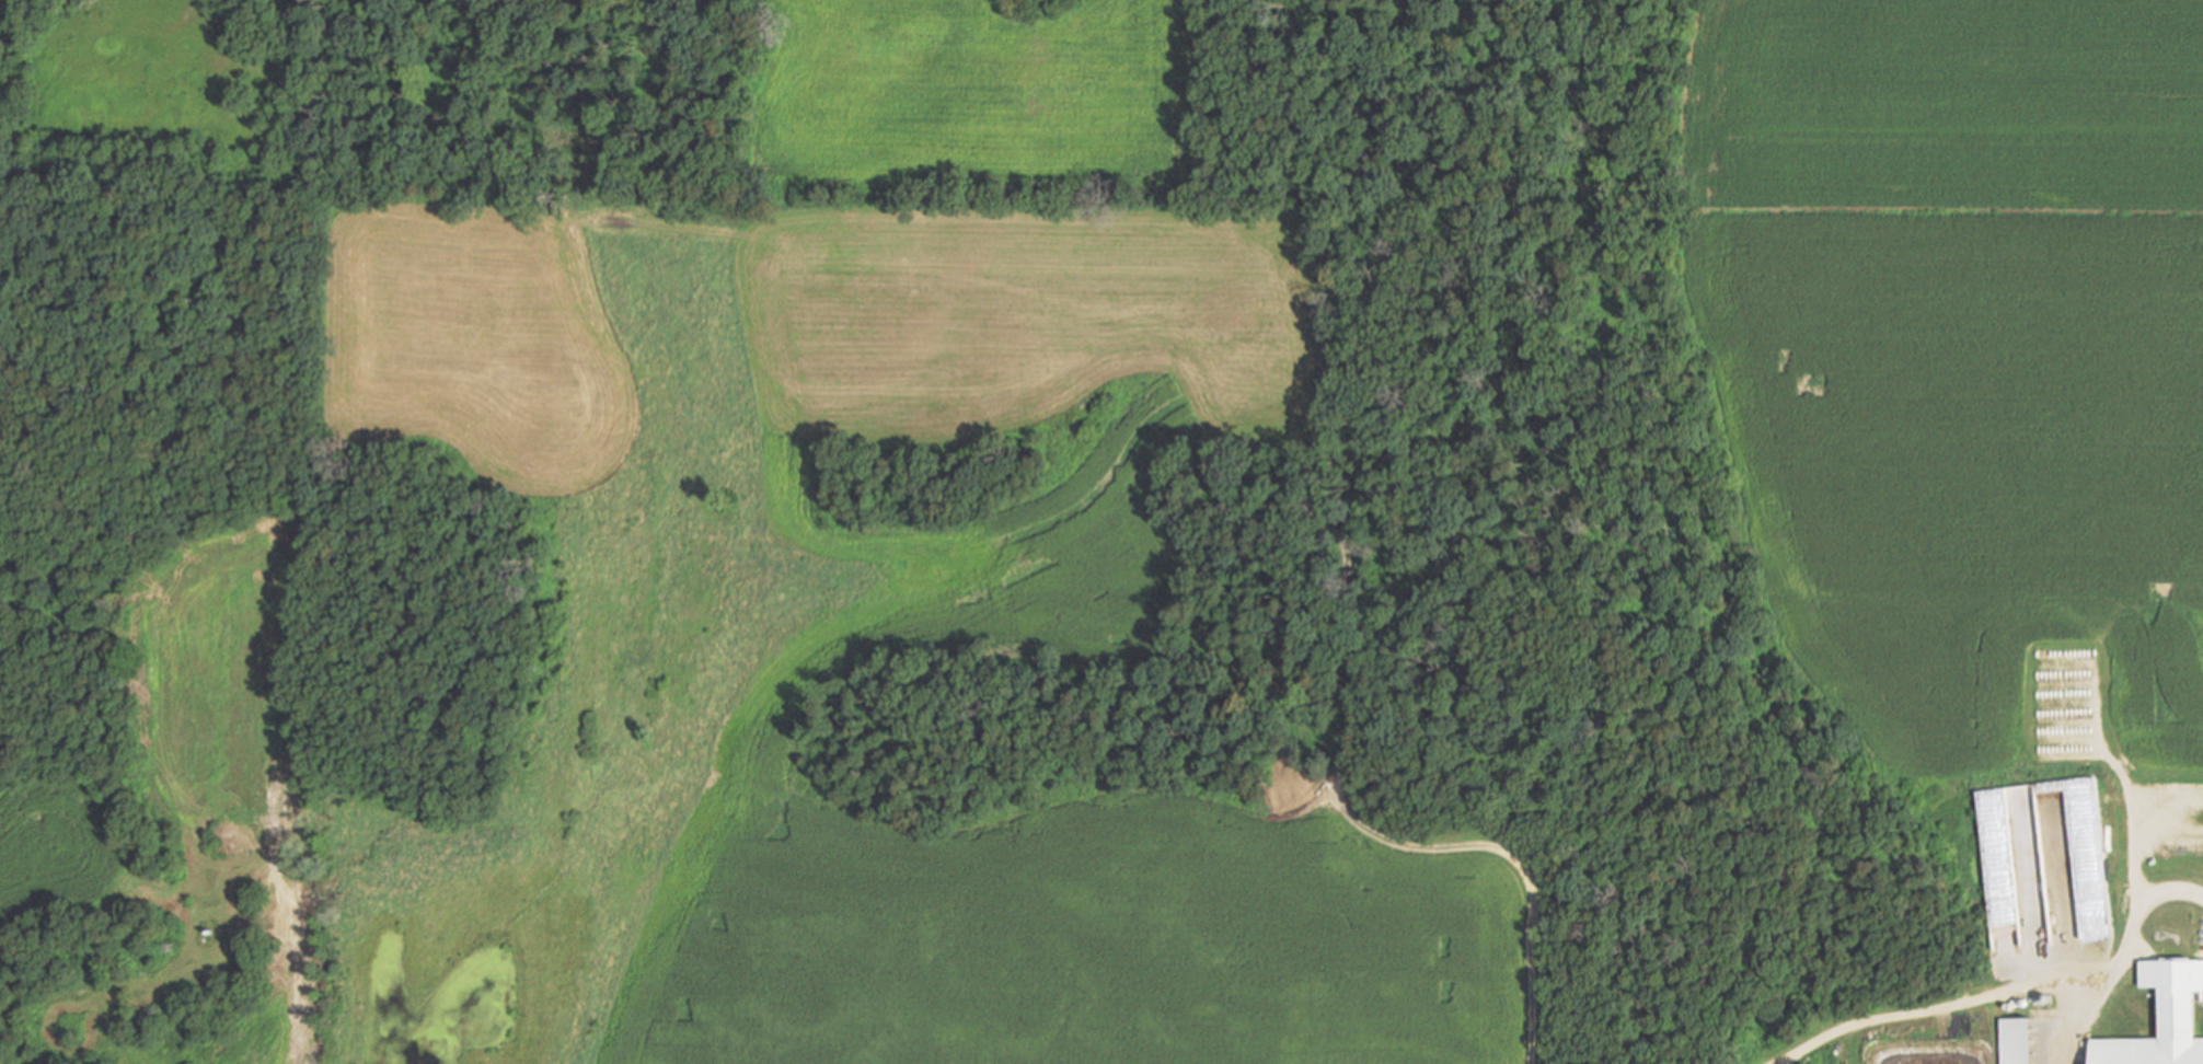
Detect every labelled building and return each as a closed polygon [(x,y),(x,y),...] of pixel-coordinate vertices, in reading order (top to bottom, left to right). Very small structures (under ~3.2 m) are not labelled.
[(1977,791),(1986,897),(2015,894),(2008,803),(2037,801),(2043,873),(2074,871),(2067,784),(1977,791)] [(2196,1037),(2202,1037),(2202,1063),(2091,1063),(2090,1039),(2157,1038),(2157,985),(2139,985),(2138,960),(2202,959),(2202,990),(2195,991),(2196,1037)] [(2033,1017),(2034,1063),(2004,1063),(2002,1018),(2033,1017)]
